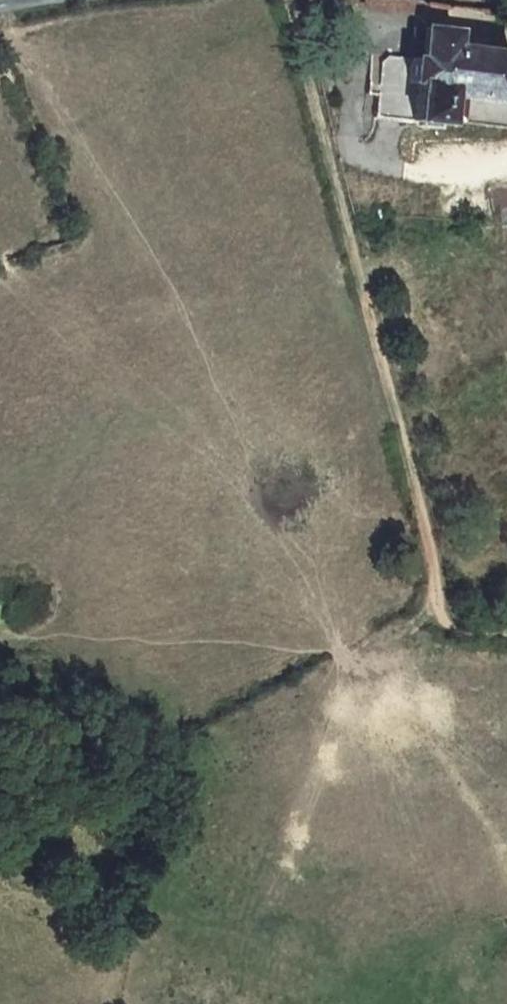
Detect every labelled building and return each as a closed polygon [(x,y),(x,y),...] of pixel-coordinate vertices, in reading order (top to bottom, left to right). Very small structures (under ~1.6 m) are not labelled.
[(367,7),(412,14),(414,0),(368,0),(367,7)] [(413,27),(409,59),(416,60),(420,28),(413,27)] [(420,28),(416,60),(409,59),(387,56),(387,57),(386,57),(385,57),(384,57),(384,58),(383,58),(382,59),(382,60),(381,60),(381,61),(380,61),(380,62),(380,63),(380,64),(373,119),(442,127),(442,122),(506,130),(506,54),(451,48),(453,33),(420,28)]
